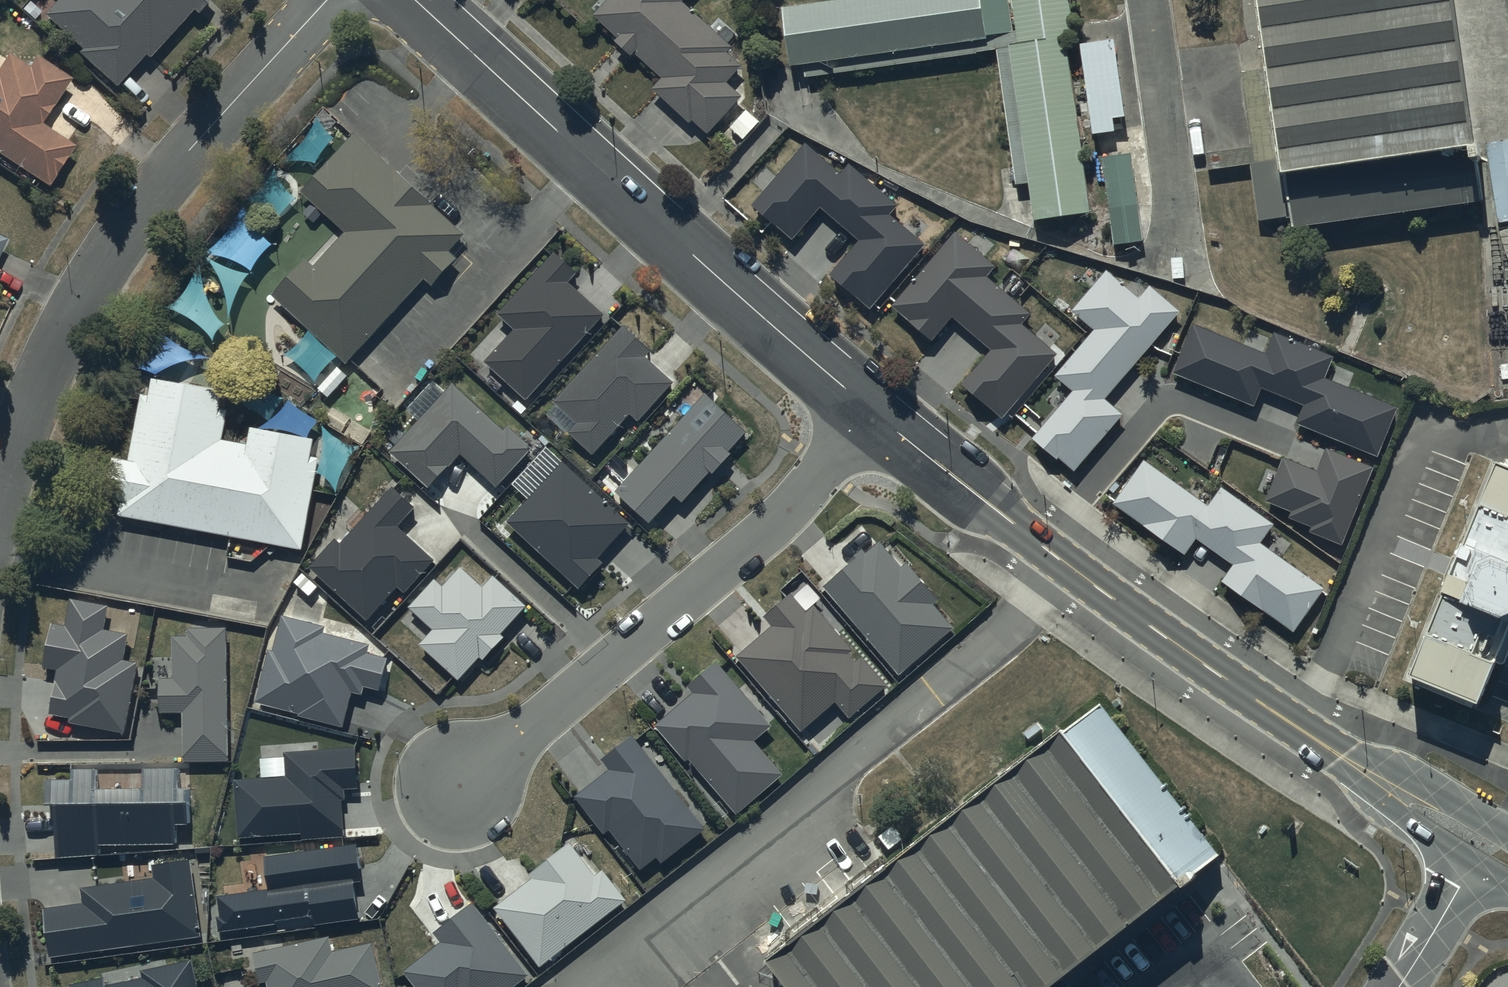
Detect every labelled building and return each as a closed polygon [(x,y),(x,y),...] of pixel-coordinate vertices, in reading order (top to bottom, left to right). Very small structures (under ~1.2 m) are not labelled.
[(45,16),(82,50),(79,54),(116,87),(144,56),(149,59),(191,12),(197,17),(212,0),(60,0),(45,16)] [(592,18),(618,40),(616,43),(636,60),(638,57),(667,82),(658,91),(693,122),(695,119),(711,134),(743,98),(730,87),(747,67),(733,55),(738,49),(687,4),(690,0),(608,0),(592,18)] [(789,12),(797,73),(806,72),(807,83),(999,57),(1018,192),(1030,190),(1036,231),(1094,222),(1070,50),(1083,48),(1076,0),(877,0),(789,12)] [(1289,240),(1484,212),(1453,0),(1254,0),(1289,240)] [(1113,49),(1080,54),(1094,143),(1113,140),(1112,128),(1126,126),(1113,49)] [(38,57),(32,67),(10,53),(0,70),(0,155),(49,188),(58,175),(69,159),(75,149),(43,128),(74,79),(38,57)] [(461,236),(350,137),(299,194),(343,233),(311,268),(302,259),(268,297),(342,364),(420,278),(429,286),(452,262),(444,255),(461,236)] [(1485,144),(1498,229),(1507,228),(1507,140),(1485,144)] [(896,205),(848,164),(840,173),(805,143),(752,205),(792,239),(820,207),(858,240),(829,274),(869,309),(924,245),(888,214),(896,205)] [(1130,159),(1102,164),(1115,252),(1143,248),(1130,159)] [(995,266),(955,231),(891,305),(931,339),(951,315),(992,349),(962,384),(1002,419),(1058,354),(1023,324),(1031,315),(986,277),(995,266)] [(11,240),(0,235),(0,262),(11,240)] [(576,273),(553,253),(497,315),(512,328),(481,362),(525,401),(603,315),(567,283),(576,273)] [(1138,298),(1106,271),(1073,310),(1095,329),(1055,375),(1073,391),(1032,439),(1056,459),(1057,458),(1074,471),(1122,415),(1103,399),(1179,311),(1149,285),(1138,298)] [(1265,353),(1191,324),(1171,373),(1252,405),(1259,387),(1302,404),(1295,423),(1377,456),(1397,408),(1324,379),(1333,356),(1273,332),(1265,353)] [(650,351),(622,326),(553,402),(576,423),(567,433),(591,455),(628,415),(637,423),(673,383),(645,356),(650,351)] [(502,430),(452,384),(390,452),(428,486),(459,453),(495,487),(531,448),(507,426),(502,430)] [(118,522),(302,555),(320,464),(313,462),(316,445),(251,435),(248,449),(224,446),(229,416),(221,414),(224,399),(154,386),(151,401),(142,400),(129,468),(114,465),(107,507),(120,509),(118,522)] [(747,431),(705,394),(616,492),(650,521),(674,494),(682,501),(709,472),(712,475),(731,454),(728,452),(747,431)] [(1373,468),(1325,449),(1316,472),(1282,459),(1266,500),(1291,510),(1288,518),(1310,526),(1308,532),(1342,545),(1373,468)] [(1471,694),(1487,654),(1498,659),(1500,659),(1501,658),(1502,657),(1507,643),(1507,456),(1491,449),(1487,458),(1448,556),(1441,574),(1403,666),(1408,668),(1471,694)] [(630,523),(561,460),(504,522),(578,589),(602,563),(597,559),(630,523)] [(1207,506),(1144,462),(1115,503),(1185,552),(1196,537),(1233,564),(1220,583),(1294,635),(1327,588),(1263,544),(1276,525),(1221,487),(1207,506)] [(415,507),(391,486),(340,543),(334,538),(308,567),(366,620),(396,587),(403,593),(433,560),(397,527),(415,507)] [(901,567),(879,541),(824,588),(899,675),(954,628),(934,605),(940,601),(907,563),(901,567)] [(482,586),(460,566),(442,585),(434,578),(407,607),(431,630),(417,645),(456,681),(479,657),(482,660),(503,638),(500,635),(527,606),(493,575),(482,586)] [(806,613),(790,594),(763,617),(771,626),(736,656),(801,733),(834,705),(848,722),(889,687),(862,655),(854,661),(847,653),(851,650),(814,606),(806,613)] [(107,605),(68,598),(63,625),(51,622),(42,668),(55,670),(47,713),(68,717),(67,721),(124,732),(137,664),(122,661),(126,636),(102,631),(107,605)] [(324,626),(281,616),(272,651),(267,649),(253,704),(342,726),(351,692),(362,695),(364,687),(378,691),(387,658),(366,653),(368,644),(322,632),(324,626)] [(225,627),(186,628),(186,636),(171,637),(172,679),(158,679),(159,713),(182,712),(183,763),(229,761),(225,627)] [(772,727),(716,662),(688,687),(693,693),(654,726),(685,762),(687,760),(735,815),(783,775),(754,742),(772,727)] [(1097,698),(1057,723),(1174,872),(1177,875),(1214,849),(1097,698)] [(1054,719),(943,806),(883,853),(758,950),(769,965),(786,986),(1026,986),(1174,872),(1057,723),(1054,719)] [(705,829),(632,736),(601,760),(609,770),(574,797),(603,835),(608,831),(639,870),(655,858),(660,864),(705,829)] [(356,747),(283,752),(285,776),(234,780),(239,838),(301,833),(302,839),(344,836),(341,801),(344,801),(343,790),(359,789),(356,747)] [(97,769),(70,769),(69,780),(45,780),(43,804),(50,804),(56,858),(99,854),(99,845),(175,844),(175,824),(191,823),(190,788),(178,788),(178,769),(141,768),(140,789),(97,789),(97,769)] [(356,842),(263,856),(268,888),(216,895),(219,917),(215,917),(218,932),(275,924),(276,930),(358,919),(353,884),(362,882),(356,842)] [(594,876),(569,843),(528,875),(531,879),(493,909),(539,967),(625,900),(602,870),(594,876)] [(153,878),(80,888),(82,903),(43,909),(49,956),(199,935),(189,860),(151,865),(153,878)] [(471,903),(432,933),(440,942),(402,971),(414,986),(515,986),(529,976),(471,903)] [(258,983),(265,981),(266,986),(381,986),(371,943),(330,952),(327,937),(251,954),(258,983)] [(69,986),(197,986),(192,959),(140,970),(142,978),(103,986),(102,979),(69,986)]
